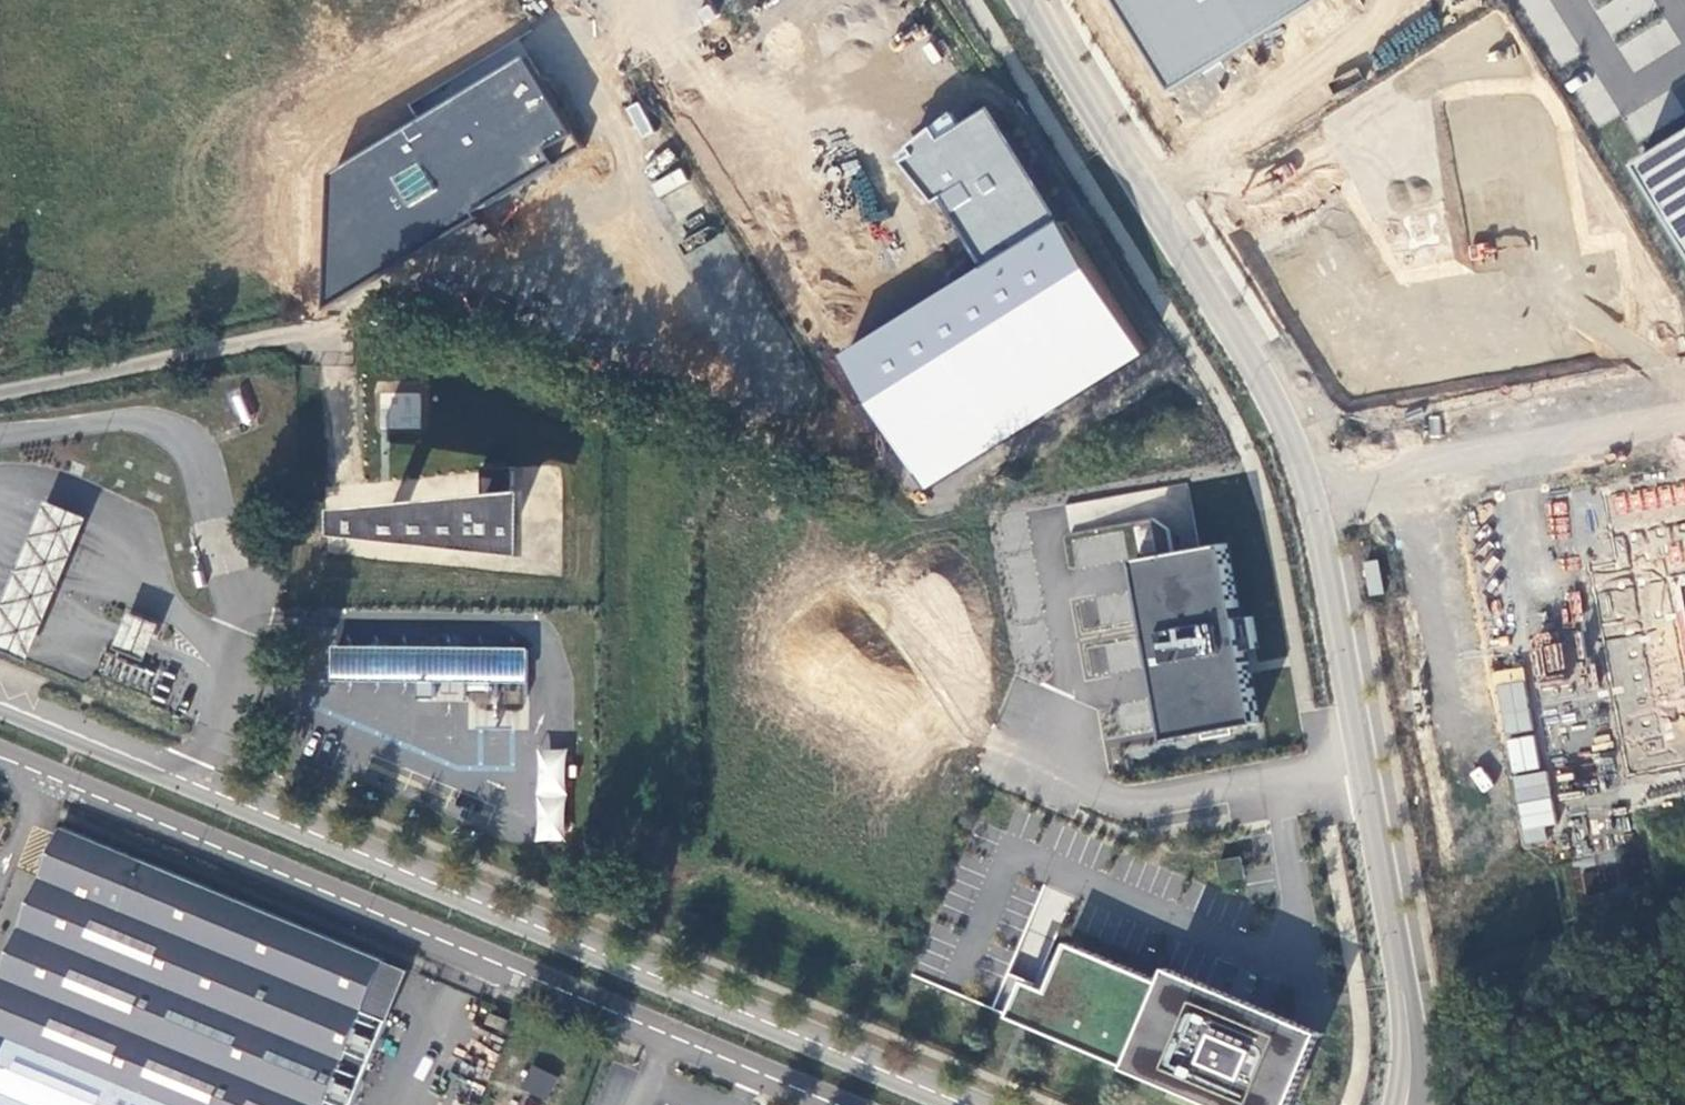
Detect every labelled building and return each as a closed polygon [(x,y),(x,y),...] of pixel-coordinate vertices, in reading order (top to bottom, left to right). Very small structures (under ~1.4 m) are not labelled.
[(1166,87),(1307,0),(1116,0),(1166,87)] [(476,65),(482,76),(511,60),(504,49),(476,65)] [(518,58),(326,175),(320,307),(474,219),(469,210),(578,146),(518,58)] [(1551,115),(1531,94),(1492,95),(1445,101),(1475,274),(1399,286),(1337,188),(1251,237),(1351,398),(1632,353),(1613,252),(1580,256),(1551,115)] [(836,355),(923,492),(1144,349),(1066,221),(1058,225),(982,109),(958,125),(947,110),(896,155),(927,203),(941,193),(979,267),(836,355)] [(1640,168),(1684,241),(1684,139),(1640,168)] [(680,171),(652,180),(656,193),(684,183),(680,171)] [(421,392),(383,391),(382,428),(420,429),(421,392)] [(483,503),(369,514),(367,540),(557,561),(558,496),(515,500),(516,468),(484,467),(483,503)] [(1589,568),(1628,778),(1684,769),(1684,484),(1606,498),(1616,564),(1589,568)] [(0,611),(0,648),(29,659),(46,616),(76,541),(85,518),(44,501),(35,524),(4,602),(0,611)] [(1077,566),(1120,558),(1115,532),(1072,541),(1077,566)] [(1165,712),(1170,741),(1262,724),(1249,650),(1261,648),(1255,617),(1243,619),(1230,544),(1187,552),(1138,560),(1165,712)] [(1379,560),(1365,562),(1371,594),(1385,592),(1379,560)] [(119,637),(113,650),(144,662),(149,649),(158,626),(128,614),(119,637)] [(133,617),(129,628),(148,635),(152,624),(133,617)] [(527,648),(332,645),(332,678),(416,680),(416,697),(433,698),(433,681),(527,681),(527,648)] [(1526,684),(1501,684),(1501,732),(1527,731),(1526,684)] [(1511,773),(1538,767),(1532,735),(1505,740),(1511,773)] [(568,747),(536,747),(535,841),(566,842),(568,747)] [(1519,842),(1550,841),(1546,773),(1516,774),(1519,842)] [(392,1023),(367,1013),(387,964),(66,831),(0,990),(0,1104),(358,1104),(392,1023)] [(1243,858),(1220,862),(1223,880),(1246,876),(1243,858)] [(1224,1104),(1306,1104),(1334,1034),(1235,991),(1177,967),(1173,988),(1075,946),(1056,992),(1011,976),(996,1010),(1224,1104)] [(392,1023),(413,975),(387,964),(367,1013),(392,1023)] [(514,1025),(495,1017),(491,1028),(509,1035),(514,1025)] [(546,1100),(558,1077),(533,1064),(521,1087),(546,1100)]
